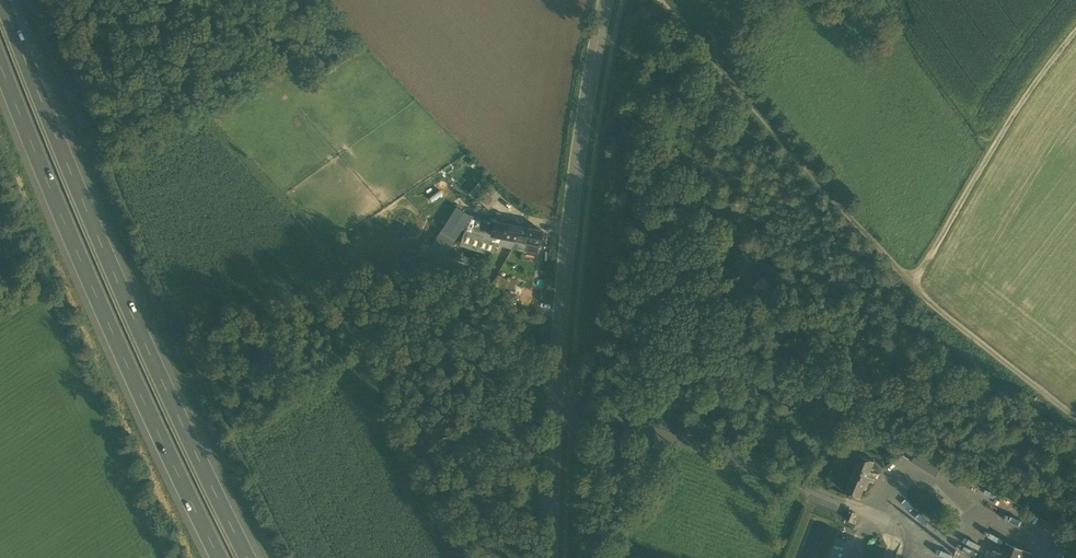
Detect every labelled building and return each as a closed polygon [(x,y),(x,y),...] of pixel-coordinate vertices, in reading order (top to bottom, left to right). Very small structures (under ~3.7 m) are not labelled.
[(483,186),(478,182),(468,194),(473,198),(483,186)] [(500,195),(489,186),(477,200),(488,209),(500,195)] [(459,234),(470,216),(456,207),(428,250),(442,259),(459,234)] [(459,234),(462,236),(464,231),(467,232),(469,227),(478,230),(482,219),(471,215),(470,216),(459,234)] [(487,233),(491,235),(494,221),(482,219),(478,230),(478,231),(485,233),(487,233)] [(527,228),(494,221),(491,235),(502,238),(502,239),(511,241),(511,240),(538,246),(541,231),(527,228)] [(467,232),(483,238),(485,233),(478,231),(478,230),(469,227),(467,232)] [(467,234),(467,232),(464,231),(462,236),(459,246),(493,256),(496,243),(485,239),(487,233),(485,233),(483,238),(482,240),(467,234)] [(537,253),(538,246),(511,240),(511,241),(502,239),(502,238),(491,235),(487,233),(485,239),(496,243),(501,244),(501,243),(510,245),(509,248),(526,251),(537,253)] [(446,272),(488,291),(493,281),(451,261),(446,272)] [(497,274),(492,284),(503,292),(505,288),(509,281),(497,274)] [(509,281),(505,288),(510,290),(511,291),(517,281),(511,278),(509,281)] [(510,290),(505,299),(515,303),(520,296),(511,291),(510,290)] [(953,478),(961,483),(967,472),(913,439),(903,455),(928,470),(931,466),(952,479),(953,478)] [(845,492),(860,498),(864,489),(866,490),(870,481),(874,482),(877,473),(873,472),(874,469),(872,468),(875,461),(859,455),(845,492)] [(845,520),(850,522),(854,513),(849,511),(845,520)] [(1032,553),(1006,543),(1002,553),(993,550),(990,557),(1030,557),(1032,553)]
